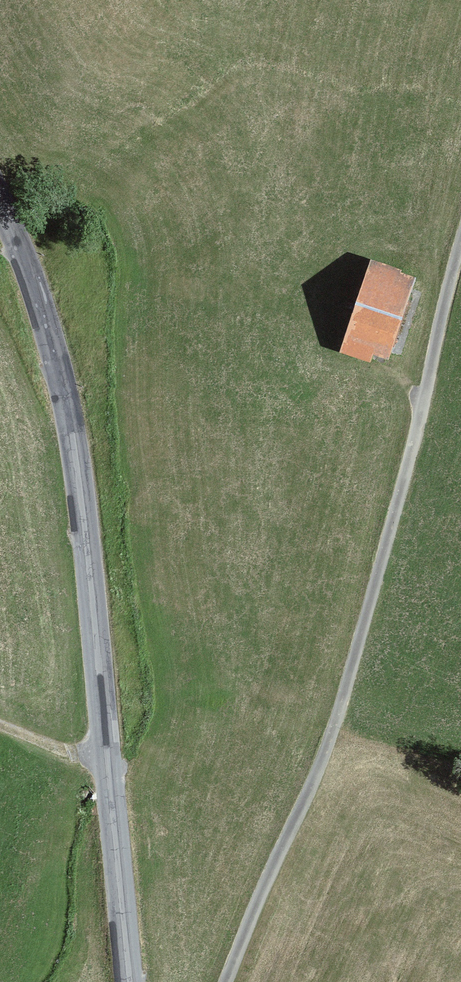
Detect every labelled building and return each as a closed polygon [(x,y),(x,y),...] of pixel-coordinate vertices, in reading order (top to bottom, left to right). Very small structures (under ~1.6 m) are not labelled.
[(400,273),(371,263),(341,350),(370,360),(376,342),(391,347),(411,290),(396,285),(400,273)]
